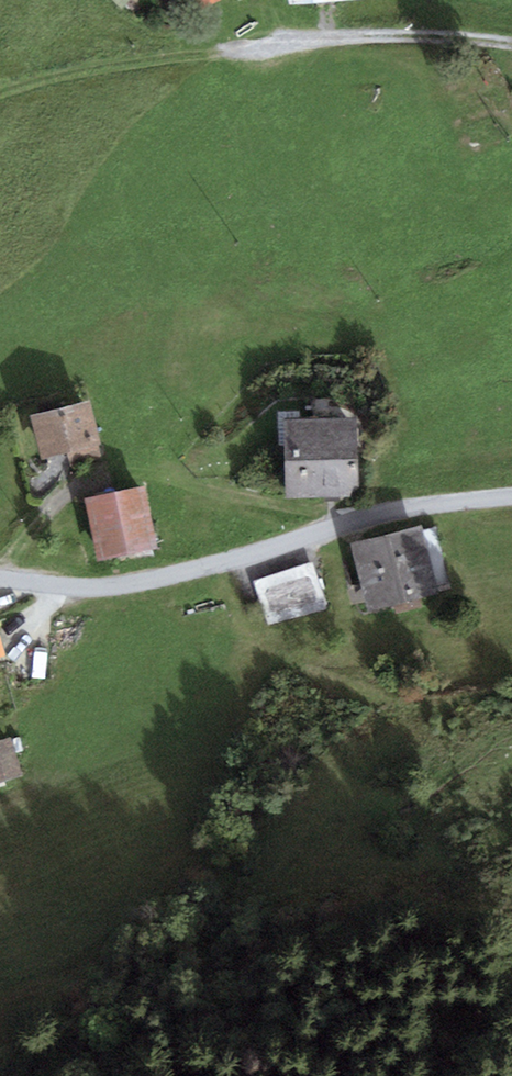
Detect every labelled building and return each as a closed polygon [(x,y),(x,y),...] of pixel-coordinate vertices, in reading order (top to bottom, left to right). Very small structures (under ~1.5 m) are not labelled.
[(120,12),(130,0),(106,0),(120,12)] [(198,13),(224,0),(192,0),(198,13)] [(85,403),(30,418),(41,458),(96,443),(85,403)] [(354,426),(280,427),(281,493),(355,492),(354,426)] [(138,487),(84,498),(93,543),(148,531),(138,487)] [(423,520),(353,537),(370,609),(441,592),(423,520)] [(327,608),(311,557),(251,575),(267,626),(327,608)] [(9,649),(0,619),(0,652),(9,649)] [(0,735),(0,779),(21,773),(10,732),(0,735)]
